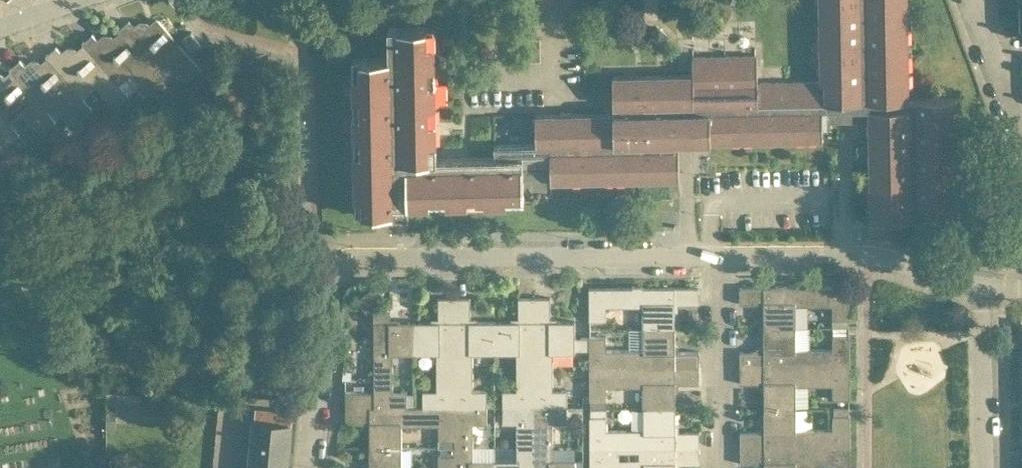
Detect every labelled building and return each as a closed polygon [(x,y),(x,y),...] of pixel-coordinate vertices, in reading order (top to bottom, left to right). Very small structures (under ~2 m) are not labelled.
[(353,57),(356,212),(393,212),(393,220),(408,220),(408,203),(525,201),(524,177),(551,177),(551,180),(679,177),(679,147),(676,147),(676,141),(704,140),(823,138),(823,121),(845,120),(869,120),(870,150),(869,150),(869,151),(874,151),(874,162),(870,162),(870,178),(869,178),(869,179),(874,179),(874,190),(869,190),(869,191),(870,191),(870,206),(870,207),(875,207),(875,217),(871,217),(871,219),(919,218),(919,210),(958,209),(958,207),(954,208),(954,197),(959,197),(959,195),(958,195),(958,180),(954,180),(953,169),(959,169),(958,168),(957,152),(953,152),(953,142),(958,141),(958,140),(957,140),(957,124),(953,124),(953,114),(958,114),(958,112),(957,112),(956,97),(909,98),(909,83),(910,83),(910,82),(905,82),(904,72),(909,72),(908,56),(909,56),(909,54),(904,54),(904,44),(908,44),(908,28),(908,27),(903,27),(903,17),(907,16),(907,0),(908,0),(819,0),(821,80),(758,81),(757,54),(704,55),(693,55),(693,73),(613,75),(614,112),(536,113),(537,143),(495,144),(495,155),(437,156),(435,26),(389,27),(389,56),(353,57)] [(130,19),(119,28),(155,69),(156,69),(169,58),(179,69),(188,80),(202,67),(158,16),(150,22),(148,20),(140,19),(134,25),(130,19)] [(93,32),(83,41),(119,82),(132,71),(142,82),(151,93),(153,91),(166,80),(156,69),(155,69),(119,28),(120,30),(114,35),(112,33),(104,32),(98,38),(93,32)] [(659,28),(649,38),(660,47),(669,37),(659,28)] [(202,44),(201,43),(192,31),(182,38),(191,51),(202,44)] [(57,45),(47,54),(83,95),(96,84),(115,106),(117,104),(128,95),(129,93),(119,82),(83,41),(84,43),(78,48),(76,46),(68,45),(62,51),(57,45)] [(21,58),(11,67),(46,108),(47,108),(60,97),(70,108),(79,119),(82,116),(92,108),(93,107),(83,95),(47,54),(48,56),(41,61),(39,59),(32,58),(26,64),(21,58)] [(10,121),(19,130),(32,119),(42,132),(44,131),(55,121),(57,120),(47,108),(46,108),(11,67),(10,67),(12,69),(5,74),(3,72),(0,72),(0,110),(10,121)] [(205,72),(177,95),(184,103),(203,97),(217,85),(205,72)] [(128,95),(117,104),(126,115),(137,105),(128,95)] [(92,108),(82,116),(91,127),(101,119),(92,108)] [(6,145),(14,138),(20,133),(10,121),(0,110),(0,138),(6,145)] [(55,121),(44,131),(51,139),(62,129),(55,121)] [(14,138),(12,140),(20,149),(28,142),(20,133),(14,138)] [(776,286),(740,286),(740,302),(764,302),(765,326),(796,326),(796,304),(833,304),(833,318),(833,326),(834,326),(850,326),(850,318),(850,285),(787,286),(787,284),(776,284),(776,286)] [(376,285),(368,290),(378,302),(385,297),(376,285)] [(644,305),(644,327),(676,327),(676,303),(700,302),(699,286),(644,286),(644,285),(633,285),(633,286),(590,286),(590,319),(607,319),(607,305),(644,305)] [(439,321),(415,321),(415,353),(437,353),(437,389),(423,389),(423,405),(455,405),(455,296),(439,296),(439,321)] [(471,296),(455,296),(455,405),(488,406),(488,389),(473,389),(474,352),(495,352),(495,320),(471,320),(471,296)] [(519,320),(495,320),(495,352),(517,352),(517,389),(503,389),(503,406),(535,405),(535,297),(519,297),(519,320)] [(551,297),(535,297),(535,405),(566,405),(566,389),(551,389),(551,352),(576,352),(576,349),(590,349),(590,337),(576,337),(576,321),(551,321),(551,297)] [(346,390),(346,406),(408,405),(408,389),(394,389),(394,352),(415,353),(415,321),(391,320),(391,310),(375,310),(375,390),(346,390)] [(765,350),(741,350),(741,366),(850,366),(850,333),(850,326),(834,326),(834,334),(833,334),(833,348),(796,348),(796,326),(765,326),(765,350)] [(590,335),(590,367),(700,366),(700,350),(676,350),(676,327),(644,327),(644,348),(607,348),(607,334),(590,335)] [(700,366),(590,367),(590,399),(591,399),(591,407),(607,407),(607,399),(607,385),(644,385),(644,407),(676,407),(676,383),(700,383),(700,366)] [(765,382),(765,406),(797,406),(797,384),(833,384),(834,398),(851,398),(850,366),(741,366),(741,382),(765,382)] [(141,405),(142,391),(108,389),(106,428),(116,429),(118,403),(141,405)] [(346,406),(346,422),(370,422),(370,446),(403,446),(403,424),(439,424),(439,446),(441,446),(456,446),(455,405),(423,405),(408,405),(346,406)] [(455,405),(456,446),(456,454),(456,467),(496,467),(496,459),(474,459),(474,422),(487,422),(488,406),(455,405)] [(496,467),(536,467),(535,405),(503,406),(503,422),(517,422),(517,459),(496,459),(496,467)] [(536,467),(576,467),(576,458),(552,458),(552,422),(565,422),(566,405),(535,405),(536,467)] [(741,430),(741,446),(851,446),(851,414),(850,414),(850,406),(834,406),(834,413),(834,428),(797,428),(797,406),(765,406),(765,430),(741,430)] [(591,415),(590,415),(590,447),(700,446),(700,430),(676,430),(676,407),(644,407),(644,428),(607,428),(607,415),(607,407),(591,407),(591,415)] [(287,466),(289,466),(292,466),(292,465),(289,465),(289,464),(287,464),(288,452),(290,452),(290,451),(293,452),(293,451),(290,450),(288,449),(289,438),(291,438),(292,436),(290,435),(291,420),(298,421),(298,420),(291,419),(292,412),(298,413),(299,412),(256,408),(254,433),(251,433),(251,436),(253,436),(252,446),(250,446),(250,449),(252,449),(251,461),(249,460),(249,463),(251,464),(251,467),(287,467),(287,466)] [(456,454),(441,454),(440,454),(440,467),(403,467),(403,446),(370,446),(370,467),(456,467),(456,454)] [(644,467),(677,467),(677,463),(701,463),(700,446),(590,447),(591,467),(608,467),(608,465),(644,465),(644,467)] [(765,467),(797,467),(797,464),(834,464),(834,467),(851,467),(851,446),(741,446),(741,462),(765,462),(765,467)]
